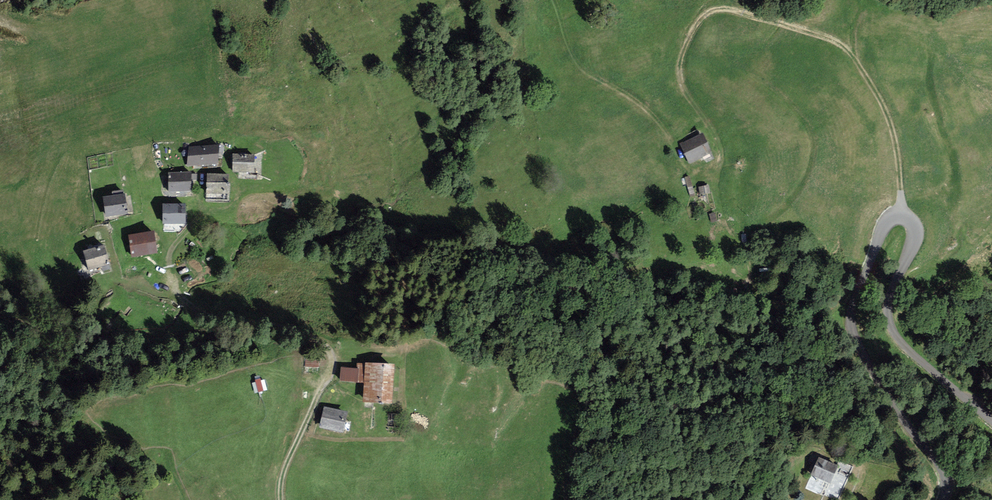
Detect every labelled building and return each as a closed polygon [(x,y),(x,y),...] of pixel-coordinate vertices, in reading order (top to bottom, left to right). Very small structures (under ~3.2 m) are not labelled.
[(703,136),(680,144),(687,163),(710,155),(703,136)] [(189,147),(190,167),(217,166),(217,146),(189,147)] [(254,156),(233,155),(232,173),(253,174),(254,156)] [(169,174),(169,194),(191,193),(191,174),(169,174)] [(226,176),(207,175),(207,196),(226,197),(226,176)] [(710,183),(702,185),(704,198),(713,196),(710,183)] [(104,198),(106,218),(127,216),(125,196),(104,198)] [(185,205),(163,205),(163,226),(185,225),(185,205)] [(155,233),(129,236),(132,258),(158,255),(155,233)] [(83,252),(88,271),(110,265),(105,246),(83,252)] [(394,363),(365,361),(363,401),(392,403),(394,363)] [(358,368),(340,366),(339,379),(357,380),(358,368)] [(347,410),(324,406),(321,423),(343,427),(347,410)] [(838,464),(819,456),(811,474),(830,482),(838,464)]
